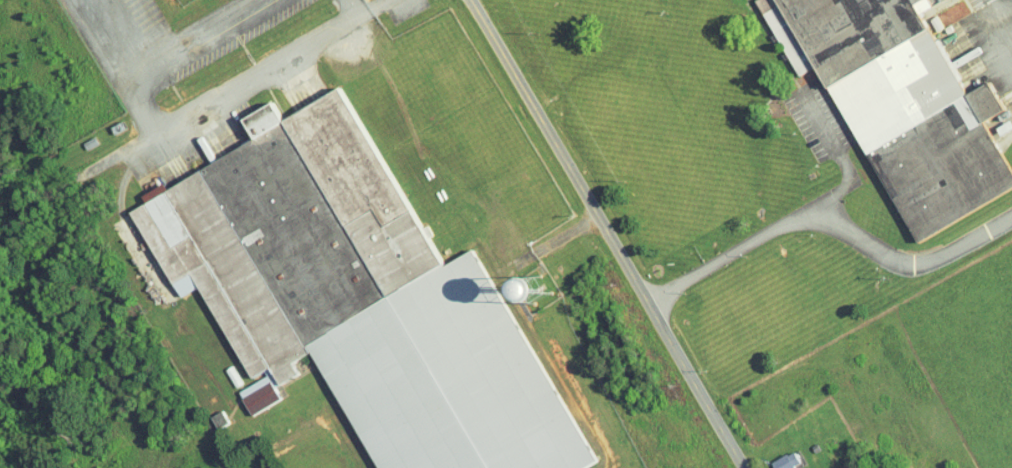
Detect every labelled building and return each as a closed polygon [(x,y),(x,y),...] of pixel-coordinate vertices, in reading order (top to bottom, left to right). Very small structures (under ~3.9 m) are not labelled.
[(1003,176),(975,131),(959,122),(991,103),(973,75),(961,83),(910,0),(764,0),(902,239),(1003,176)] [(464,241),(435,257),(412,234),(330,81),(273,111),(263,94),(225,114),(228,120),(242,134),(154,181),(150,177),(143,181),(136,189),(140,193),(118,204),(165,293),(188,280),(237,373),(250,365),(255,370),(225,386),(238,410),(270,393),(263,381),(288,368),(282,357),(286,353),(302,345),(368,467),(571,467),(582,462),(464,241)] [(485,282),(491,297),(502,293),(500,288),(505,286),(501,276),(485,282)] [(197,412),(204,424),(216,417),(209,404),(197,412)] [(781,446),(757,455),(762,467),(768,467),(787,461),(781,446)]
